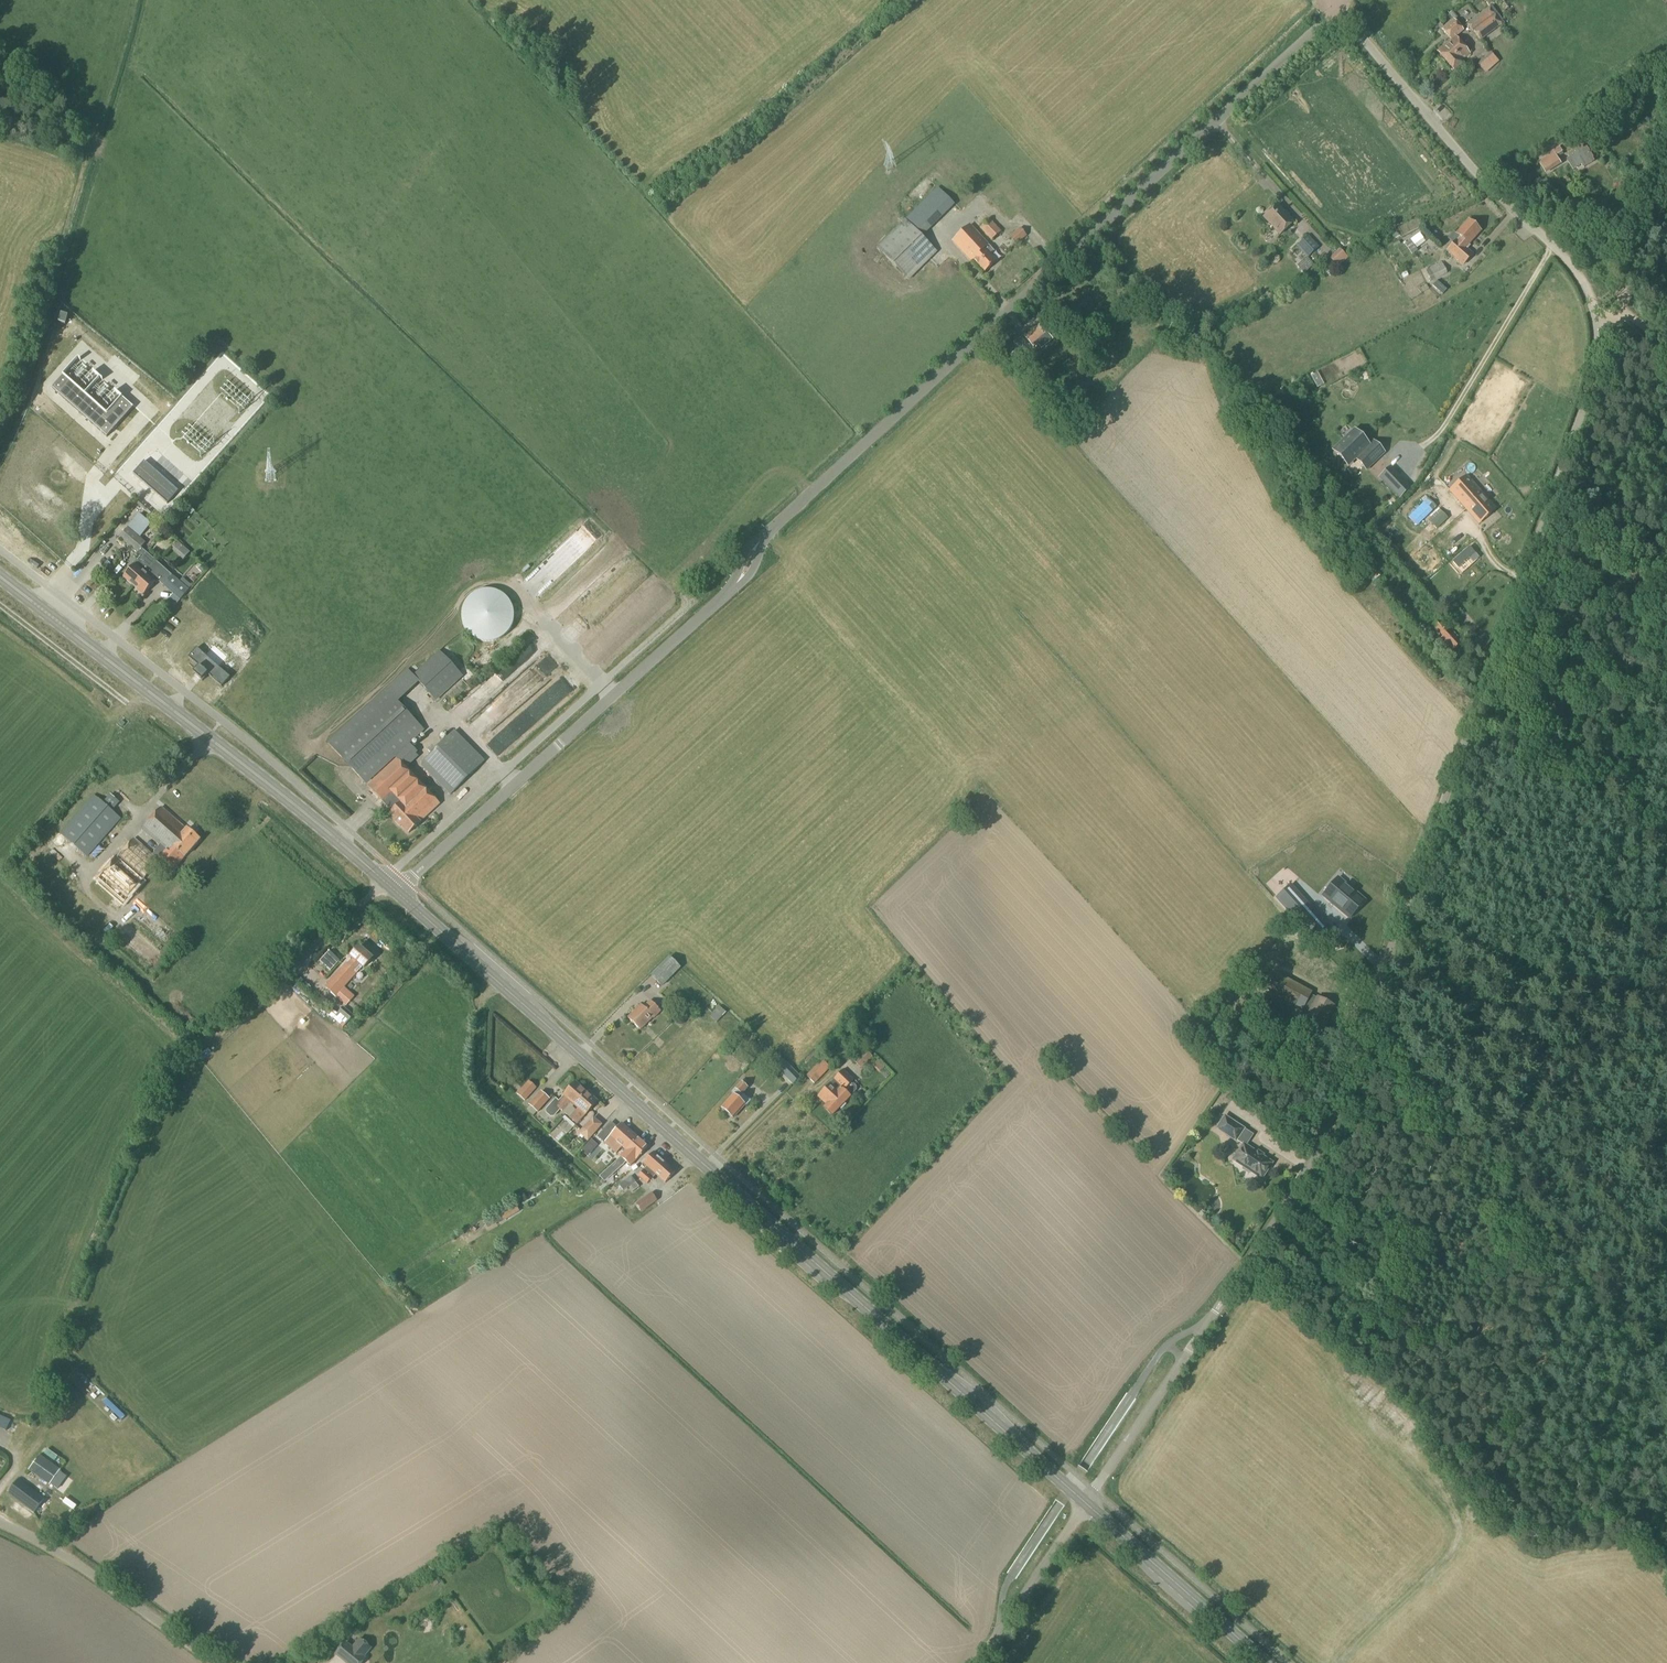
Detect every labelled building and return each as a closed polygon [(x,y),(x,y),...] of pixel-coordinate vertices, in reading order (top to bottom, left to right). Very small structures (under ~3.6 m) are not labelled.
[(1480,42),(1502,25),(1489,7),(1465,23),(1472,33),(1473,33),(1480,42)] [(1454,72),(1462,64),(1460,62),(1469,54),(1455,37),(1462,31),(1453,19),(1441,29),(1450,40),(1436,52),(1454,72)] [(1483,67),(1490,75),(1504,64),(1496,55),(1483,67)] [(1549,156),(1538,162),(1546,174),(1562,165),(1556,155),(1563,152),(1559,147),(1548,154),(1549,156)] [(1583,150),(1581,147),(1569,155),(1570,158),(1568,160),(1574,169),(1581,165),(1583,168),(1594,161),(1592,158),(1586,148),(1583,150)] [(937,188),(875,249),(908,281),(936,252),(922,237),(954,206),(937,188)] [(1279,235),(1293,223),(1277,205),(1263,217),(1279,235)] [(1462,266),(1473,254),(1466,249),(1468,247),(1468,246),(1480,232),(1467,220),(1455,235),(1458,237),(1445,251),(1462,266)] [(992,240),(1000,232),(989,221),(981,229),(992,240)] [(996,262),(990,256),(994,252),(988,246),(970,226),(952,242),(971,263),(973,261),(984,273),(996,262)] [(1020,246),(1031,238),(1027,232),(1016,240),(1020,246)] [(1308,235),(1295,246),(1307,259),(1319,248),(1317,246),(1308,235)] [(1415,249),(1409,241),(1404,245),(1411,255),(1417,251),(1415,249)] [(1342,270),(1353,260),(1346,252),(1335,262),(1342,270)] [(1297,268),(1303,274),(1312,265),(1307,259),(1297,268)] [(1443,280),(1441,277),(1447,274),(1441,262),(1429,269),(1425,271),(1431,282),(1435,279),(1437,284),(1443,280)] [(1024,284),(1031,278),(1027,273),(1020,280),(1024,284)] [(67,317),(61,315),(58,323),(65,325),(67,317)] [(1033,348),(1048,335),(1040,325),(1024,338),(1033,348)] [(83,398),(61,378),(52,388),(107,437),(133,408),(123,399),(106,418),(83,398)] [(222,413),(229,405),(223,399),(207,416),(220,428),(228,419),(222,413)] [(1374,440),(1368,446),(1353,431),(1332,452),(1346,467),(1355,458),(1367,471),(1386,453),(1374,440)] [(177,492),(143,460),(132,473),(166,504),(177,492)] [(1395,498),(1406,488),(1388,467),(1377,477),(1395,498)] [(1488,501),(1465,476),(1449,491),(1466,510),(1469,507),(1482,522),(1492,512),(1485,504),(1488,501)] [(1417,527),(1436,508),(1423,495),(1416,502),(1420,506),(1408,518),(1417,527)] [(1436,530),(1448,519),(1441,512),(1429,523),(1436,530)] [(128,528),(119,539),(136,554),(141,549),(146,543),(140,538),(138,536),(147,526),(137,518),(129,528),(128,528)] [(1470,541),(1449,559),(1459,570),(1479,552),(1470,541)] [(135,566),(124,578),(133,587),(156,562),(144,551),(138,558),(135,562),(137,563),(135,566)] [(156,562),(133,587),(143,596),(154,583),(156,584),(158,582),(167,572),(156,562)] [(172,576),(163,586),(172,595),(179,601),(188,591),(172,576)] [(505,641),(512,635),(516,627),(518,618),(516,609),(512,601),(506,595),(498,592),(490,591),(481,592),(474,596),(468,602),(464,611),(464,620),(466,629),(471,636),(478,642),(487,645),(496,644),(505,641)] [(1450,654),(1462,644),(1440,619),(1438,621),(1431,627),(1442,639),(1439,641),(1450,654)] [(546,633),(510,668),(520,678),(556,644),(546,633)] [(230,678),(197,648),(188,658),(199,667),(193,673),(201,681),(207,674),(221,687),(230,678)] [(463,677),(439,651),(413,676),(408,670),(327,744),(391,812),(390,814),(408,834),(420,823),(440,805),(426,790),(406,769),(418,757),(415,754),(417,753),(410,745),(424,731),(398,703),(419,683),(436,702),(463,677)] [(529,694),(523,685),(509,693),(514,702),(529,694)] [(450,796),(484,761),(454,731),(422,763),(421,767),(450,796)] [(120,803),(110,795),(103,803),(94,795),(60,834),(87,858),(121,819),(113,811),(120,803)] [(152,854),(160,861),(161,860),(173,871),(185,858),(184,858),(200,840),(187,829),(187,830),(161,807),(141,830),(149,838),(159,846),(152,854)] [(160,861),(152,854),(143,846),(134,838),(98,880),(116,896),(108,904),(116,911),(160,861)] [(1335,879),(1321,896),(1346,919),(1360,902),(1335,879)] [(1291,885),(1278,897),(1313,940),(1326,928),(1291,885)] [(363,969),(372,959),(359,947),(350,957),(352,959),(346,965),(345,964),(324,988),(335,998),(356,974),(355,973),(361,967),(363,969)] [(661,987),(680,968),(669,957),(650,976),(661,987)] [(1316,998),(1310,995),(1312,991),(1276,972),(1266,991),(1302,1010),(1304,1008),(1309,1011),(1302,1025),(1320,1034),(1335,1007),(1316,997),(1316,998)] [(660,1012),(649,1001),(643,1008),(641,1005),(627,1019),(640,1031),(652,1018),(653,1019),(660,1012)] [(716,1023),(725,1013),(718,1006),(709,1016),(716,1023)] [(343,1028),(346,1024),(353,1016),(343,1007),(332,1019),(343,1028)] [(861,1069),(872,1057),(863,1049),(852,1060),(861,1069)] [(784,1062),(775,1053),(768,1060),(776,1069),(792,1085),(800,1077),(784,1061),(784,1062)] [(814,1084),(835,1063),(827,1055),(806,1076),(814,1084)] [(877,1061),(871,1066),(878,1073),(884,1068),(877,1061)] [(832,1116),(850,1097),(856,1090),(856,1087),(852,1083),(854,1080),(843,1070),(817,1097),(825,1105),(823,1108),(832,1116)] [(525,1102),(536,1088),(528,1081),(517,1095),(525,1102)] [(733,1119),(744,1105),(738,1100),(748,1088),(741,1082),(731,1093),(733,1096),(721,1109),(733,1119)] [(566,1116),(586,1092),(575,1083),(563,1096),(558,1101),(555,1098),(545,1110),(545,1113),(550,1118),(554,1118),(560,1111),(566,1116)] [(537,1113),(549,1099),(540,1091),(528,1105),(537,1113)] [(586,1092),(566,1116),(576,1125),(585,1116),(597,1102),(593,1098),(594,1095),(590,1091),(587,1093),(586,1092)] [(1236,1143),(1243,1133),(1245,1129),(1224,1115),(1215,1129),(1236,1143)] [(592,1118),(579,1133),(588,1141),(601,1125),(594,1120),(592,1118)] [(621,1148),(626,1151),(637,1138),(621,1124),(617,1128),(611,1123),(598,1138),(616,1154),(621,1148)] [(647,1148),(637,1138),(626,1151),(620,1158),(623,1161),(630,1167),(636,1160),(647,1148)] [(1256,1153),(1243,1144),(1232,1160),(1242,1167),(1242,1170),(1248,1174),(1251,1173),(1261,1180),(1272,1163),(1262,1157),(1263,1155),(1257,1151),(1256,1153)] [(592,1151),(586,1146),(581,1151),(588,1157),(592,1151)] [(642,1181),(661,1160),(653,1153),(643,1164),(646,1167),(638,1177),(642,1181)] [(622,1166),(618,1160),(606,1171),(611,1176),(622,1166)] [(665,1184),(675,1172),(661,1160),(642,1181),(647,1185),(655,1175),(665,1184)] [(635,1183),(628,1188),(632,1192),(639,1187),(635,1183)] [(641,1212),(657,1201),(651,1193),(635,1204),(641,1212)] [(1358,1375),(1363,1379),(1354,1389),(1359,1394),(1366,1386),(1372,1391),(1367,1396),(1373,1402),(1382,1391),(1361,1372),(1358,1375)] [(6,1431),(11,1420),(0,1415),(0,1428),(6,1431)] [(49,1486),(60,1470),(39,1455),(28,1470),(49,1486)] [(34,1514),(45,1498),(18,1478),(7,1494),(34,1514)] [(433,1586),(440,1582),(437,1577),(430,1582),(433,1586)] [(369,1648),(359,1640),(351,1650),(344,1644),(334,1655),(345,1662),(361,1662),(364,1660),(361,1658),(369,1648)]
